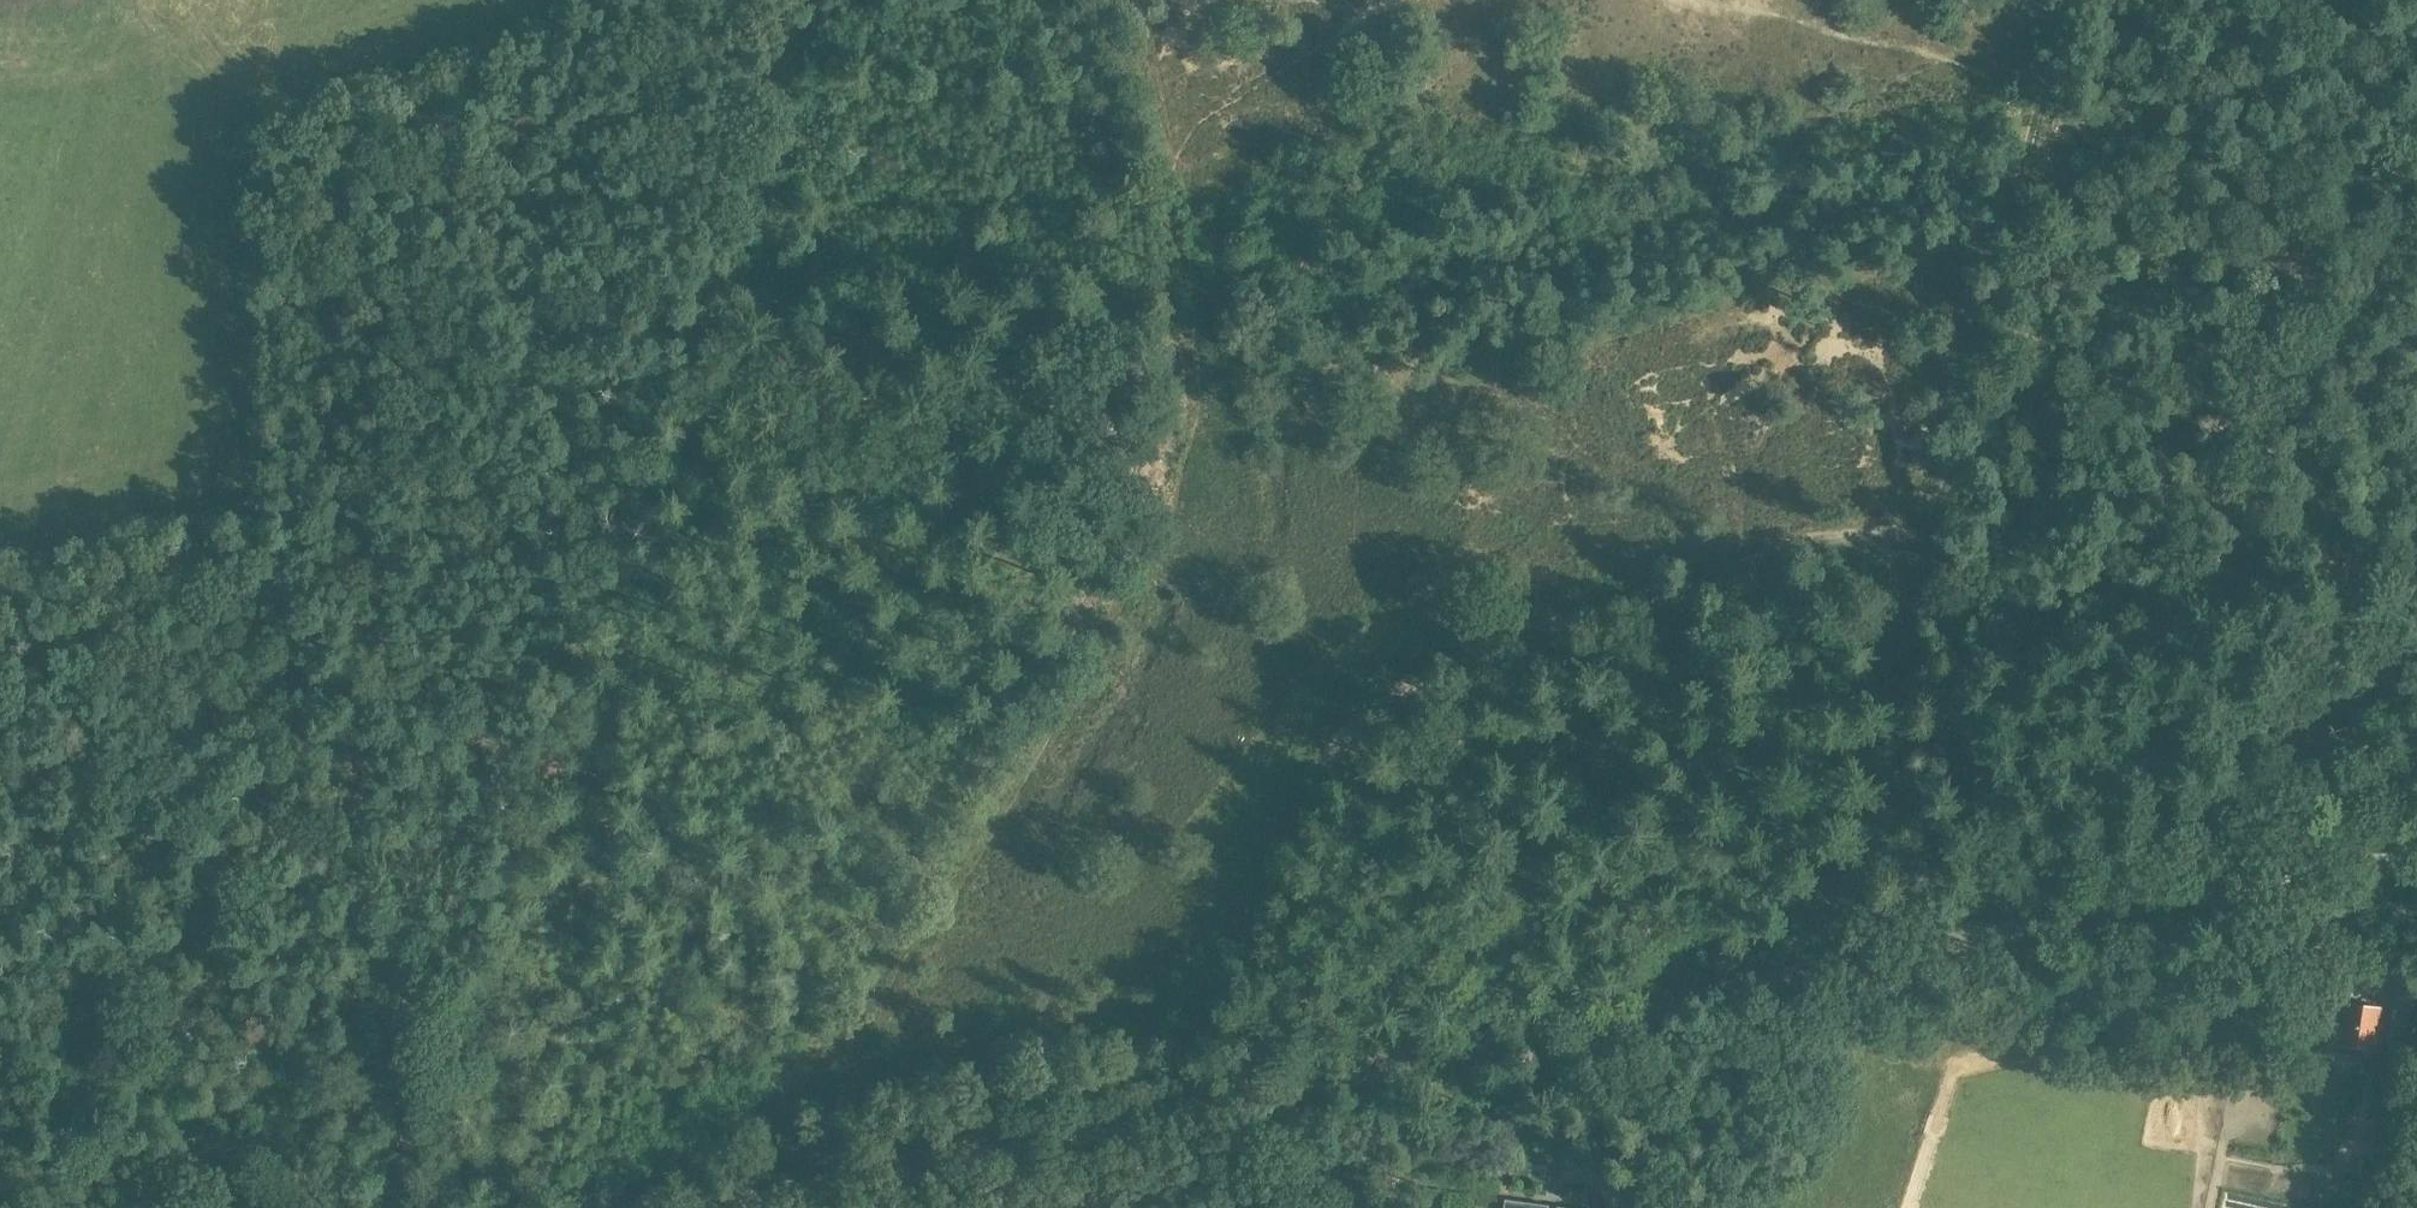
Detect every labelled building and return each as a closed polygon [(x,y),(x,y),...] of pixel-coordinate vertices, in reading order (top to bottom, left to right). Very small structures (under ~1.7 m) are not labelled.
[(2341,1045),(2376,1050),(2382,1010),(2347,1005),(2341,1045)]
